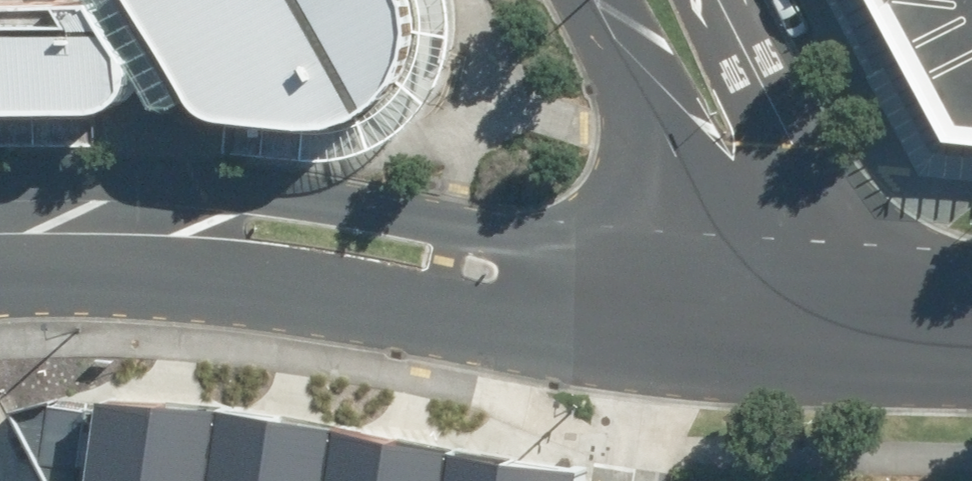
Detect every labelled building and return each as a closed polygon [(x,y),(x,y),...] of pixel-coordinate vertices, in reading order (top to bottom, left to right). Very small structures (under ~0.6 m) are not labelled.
[(239,104),(251,113),(261,117),(352,130),(430,88),(453,50),(451,0),(180,0),(239,104)] [(960,102),(971,103),(971,0),(907,0),(960,102)] [(0,25),(0,103),(156,107),(113,25),(0,25)] [(116,381),(101,480),(583,480),(588,452),(116,381)]
